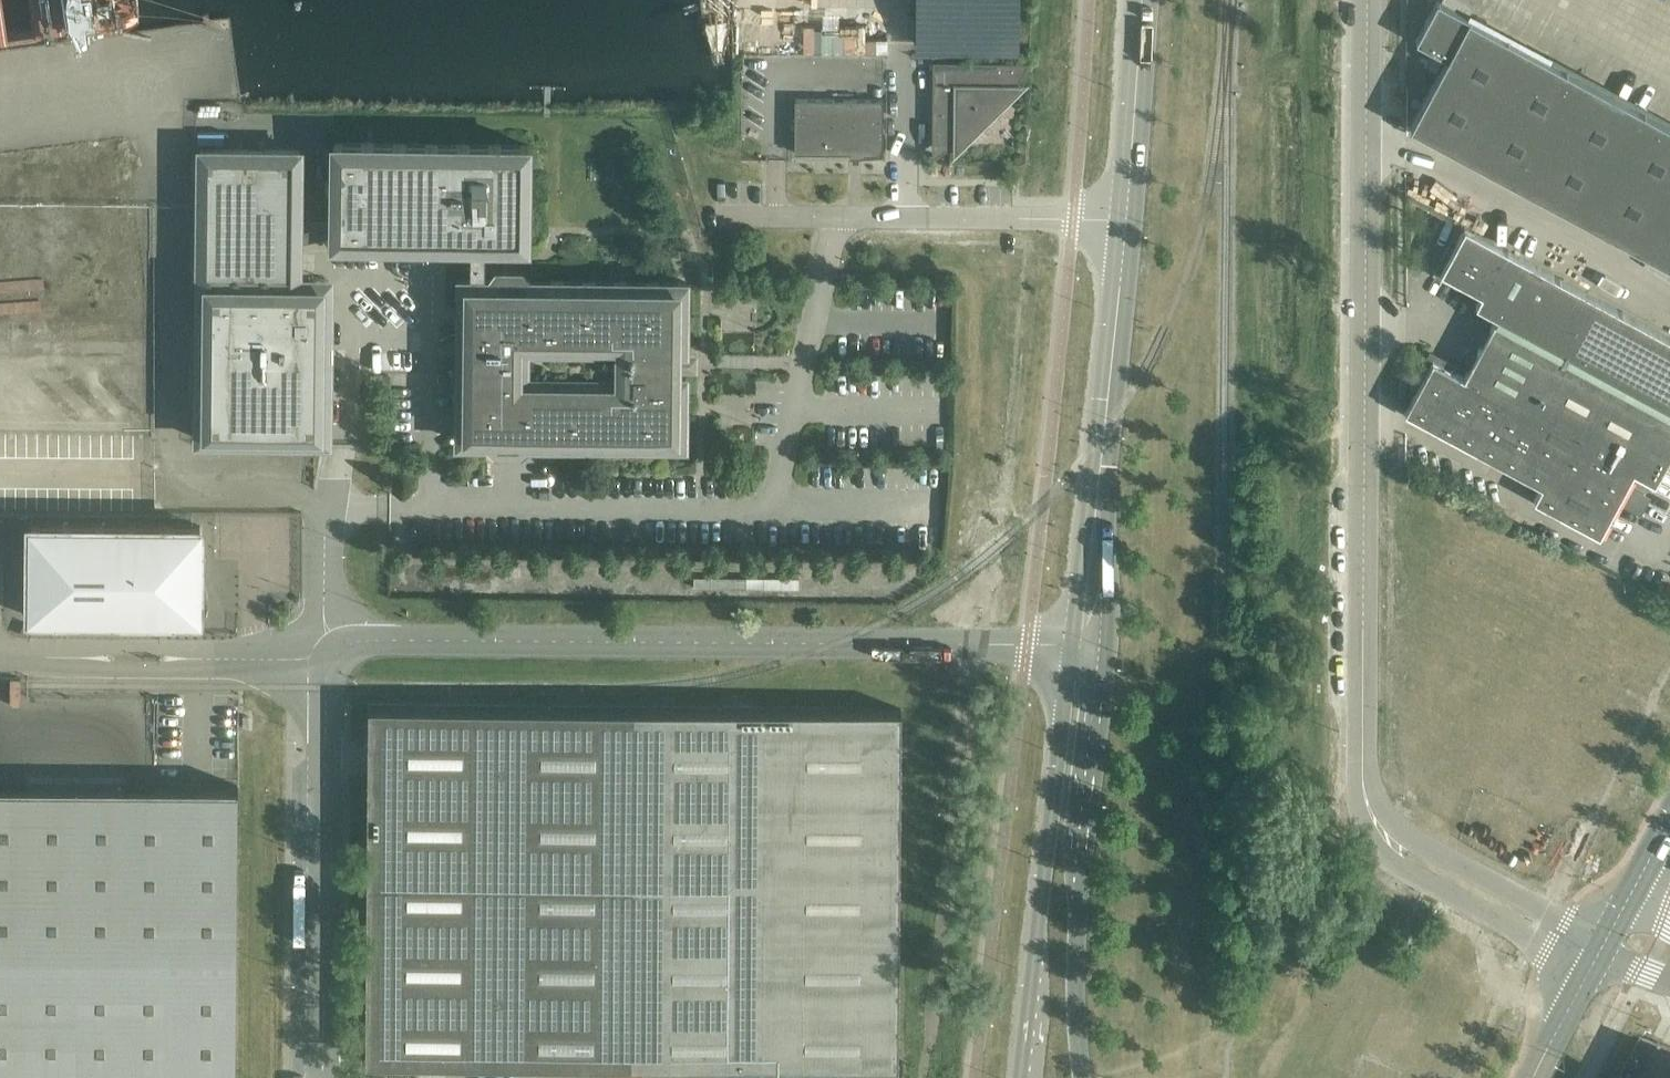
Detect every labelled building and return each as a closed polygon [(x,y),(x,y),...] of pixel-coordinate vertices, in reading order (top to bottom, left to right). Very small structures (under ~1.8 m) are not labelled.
[(1017,0),(918,0),(918,44),(1017,45),(1017,0)] [(1439,0),(1438,0),(1416,39),(1436,50),(1448,56),(1446,60),(1425,98),(1419,109),(1410,125),(1421,131),(1426,134),(1456,150),(1477,161),(1492,169),(1522,185),(1536,193),(1555,203),(1570,211),(1629,243),(1634,245),(1648,253),(1655,257),(1669,265),(1669,124),(1480,22),(1439,0)] [(1446,60),(1448,56),(1442,53),(1436,50),(1434,54),(1446,60)] [(999,109),(1015,94),(1016,93),(1015,93),(1021,87),(1016,84),(1030,61),(933,61),(933,143),(934,144),(934,143),(947,143),(949,148),(955,144),(958,149),(964,143),(965,144),(966,143),(965,143),(981,128),(982,127),(981,126),(998,110),(999,110),(1000,110),(999,109)] [(883,150),(884,99),(795,98),(795,152),(850,152),(855,152),(882,153),(883,153),(883,150)] [(686,315),(687,315),(687,314),(686,314),(686,284),(687,284),(687,282),(686,282),(686,281),(684,281),(684,282),(654,281),(654,280),(652,280),(652,281),(622,281),(622,280),(620,280),(620,281),(590,281),(590,280),(588,280),(588,281),(558,280),(558,279),(557,279),(557,280),(526,280),(527,272),(525,272),(525,280),(524,280),(524,287),(496,286),(496,280),(495,280),(495,272),(493,272),(493,279),(486,279),(486,240),(492,240),(492,242),(493,242),(493,249),(495,249),(495,242),(525,242),(525,243),(527,243),(527,242),(528,242),(528,240),(527,240),(527,210),(528,210),(528,208),(527,208),(528,178),(529,178),(529,177),(528,177),(528,171),(528,147),(529,147),(529,145),(528,145),(528,144),(526,144),(526,145),(496,144),(496,143),(494,143),(494,144),(464,144),(464,143),(464,136),(463,136),(462,144),(433,143),(433,135),(431,135),(431,143),(401,143),(401,142),(399,142),(399,143),(369,143),(369,142),(367,142),(367,143),(337,142),(337,141),(335,141),(335,142),(334,142),(334,144),(335,144),(335,174),(334,174),(334,176),(334,184),(326,184),(326,186),(334,186),(334,195),(326,195),(326,197),(334,197),(334,206),(333,206),(333,208),(334,208),(334,217),(334,229),(334,238),(333,238),(333,240),(334,240),(334,241),(336,241),(336,240),(341,240),(360,240),(366,240),(365,248),(367,248),(368,240),(398,240),(397,248),(399,248),(399,240),(405,240),(424,241),(429,241),(429,242),(431,242),(431,241),(461,241),(461,249),(463,249),(463,241),(464,241),(464,240),(470,240),(470,254),(469,255),(468,255),(466,256),(466,258),(465,259),(465,260),(466,262),(466,263),(467,264),(468,264),(469,265),(470,265),(470,279),(463,279),(463,271),(461,271),(461,279),(460,279),(460,281),(461,281),(461,311),(453,311),(453,313),(461,313),(460,343),(459,343),(459,345),(460,345),(460,375),(459,375),(459,377),(460,377),(460,407),(452,407),(452,408),(460,409),(459,439),(458,438),(458,440),(459,440),(459,441),(461,441),(461,440),(491,441),(491,448),(493,448),(493,441),(494,441),(494,434),(509,434),(522,434),(522,441),(523,441),(523,442),(525,442),(525,441),(550,441),(555,441),(555,449),(557,449),(557,441),(587,442),(587,443),(589,443),(589,442),(619,442),(619,443),(621,443),(621,442),(651,442),(651,443),(653,443),(653,442),(683,443),(683,444),(684,444),(684,443),(685,443),(685,441),(684,441),(685,411),(686,411),(686,409),(685,409),(685,379),(693,379),(693,377),(685,377),(685,376),(678,376),(678,372),(678,368),(680,368),(681,368),(682,367),(683,366),(684,365),(684,364),(685,362),(684,361),(684,360),(683,359),(683,358),(682,357),(680,356),(679,356),(679,353),(679,348),(685,348),(685,347),(693,347),(693,346),(685,345),(686,315)] [(298,245),(298,236),(298,225),(299,216),(300,216),(300,214),(299,214),(299,184),(300,184),(300,182),(299,182),(299,152),(300,152),(300,150),(299,150),(299,149),(297,149),(297,150),(280,150),(267,150),(267,149),(265,149),(265,150),(235,149),(235,148),(233,148),(233,149),(204,149),(204,148),(202,148),(202,149),(201,149),(201,151),(202,151),(201,181),(200,181),(200,183),(201,183),(201,213),(200,213),(200,215),(201,215),(201,244),(200,244),(200,246),(201,246),(200,276),(199,276),(199,278),(200,278),(200,308),(199,308),(199,310),(200,310),(200,340),(199,340),(199,342),(200,342),(199,372),(198,372),(198,374),(199,374),(199,404),(198,404),(198,406),(199,406),(199,436),(198,436),(198,438),(199,438),(199,439),(200,439),(200,438),(230,438),(230,439),(232,439),(232,438),(262,438),(262,439),(264,439),(264,438),(294,439),(294,440),(296,440),(296,439),(326,439),(326,440),(328,440),(328,439),(329,439),(329,437),(328,437),(328,407),(329,407),(329,405),(328,405),(329,375),(330,375),(330,373),(329,373),(329,343),(330,343),(330,341),(329,341),(329,311),(330,311),(330,309),(329,310),(329,304),(323,304),(323,284),(304,284),(304,277),(298,277),(298,247),(299,247),(299,246),(298,245)] [(334,217),(298,225),(298,236),(334,229),(334,217)] [(1465,226),(1453,248),(1453,249),(1445,264),(1452,268),(1448,275),(1463,283),(1482,293),(1479,298),(1476,304),(1498,316),(1495,321),(1669,415),(1669,337),(1465,226)] [(1448,275),(1452,268),(1445,264),(1453,249),(1453,248),(1447,245),(1431,274),(1459,289),(1463,283),(1448,275)] [(1495,321),(1494,320),(1487,334),(1480,347),(1472,362),(1464,376),(1455,371),(1441,363),(1436,371),(1429,367),(1423,378),(1417,388),(1414,395),(1413,395),(1405,411),(1411,413),(1541,484),(1534,498),(1599,534),(1601,531),(1619,498),(1624,489),(1631,476),(1634,471),(1655,482),(1667,459),(1669,454),(1669,415),(1495,321)] [(1410,385),(1417,388),(1423,378),(1429,367),(1436,371),(1441,363),(1443,365),(1455,371),(1458,365),(1430,350),(1417,372),(1415,376),(1410,385)] [(679,353),(679,356),(680,356),(682,357),(683,358),(683,359),(684,360),(684,361),(685,362),(684,364),(684,365),(683,366),(682,367),(681,368),(680,368),(678,368),(678,372),(697,372),(697,353),(679,353)] [(1628,480),(1619,498),(1641,510),(1651,492),(1628,480)] [(196,577),(199,572),(199,566),(200,559),(200,558),(201,525),(31,524),(31,557),(35,557),(35,566),(35,576),(30,579),(24,587),(23,596),(24,606),(30,614),(38,619),(47,621),(57,620),(65,614),(159,615),(165,615),(173,621),(183,623),(192,621),(195,620),(197,618),(200,616),(202,614),(203,613),(204,611),(205,610),(206,607),(206,606),(207,604),(207,602),(208,600),(208,597),(208,594),(207,593),(207,591),(206,589),(205,586),(203,583),(202,581),(201,580),(196,577)] [(26,575),(30,579),(35,576),(35,566),(35,557),(31,557),(26,557),(26,575)] [(199,572),(196,577),(201,580),(206,572),(206,558),(200,558),(200,559),(199,566),(199,572)] [(901,708),(730,707),(700,707),(629,706),(538,706),(369,704),(369,705),(368,747),(368,763),(368,775),(368,779),(366,1060),(380,1060),(430,1060),(446,1060),(554,1061),(567,1061),(642,1062),(677,1062),(701,1062),(760,1062),(760,1075),(760,1077),(903,1077),(903,1062),(899,1062),(901,708)] [(239,785),(186,784),(159,784),(109,784),(11,783),(0,783),(0,1077),(236,1077),(239,785)] [(1402,949),(1409,936),(1403,933),(1396,946),(1402,949)]
